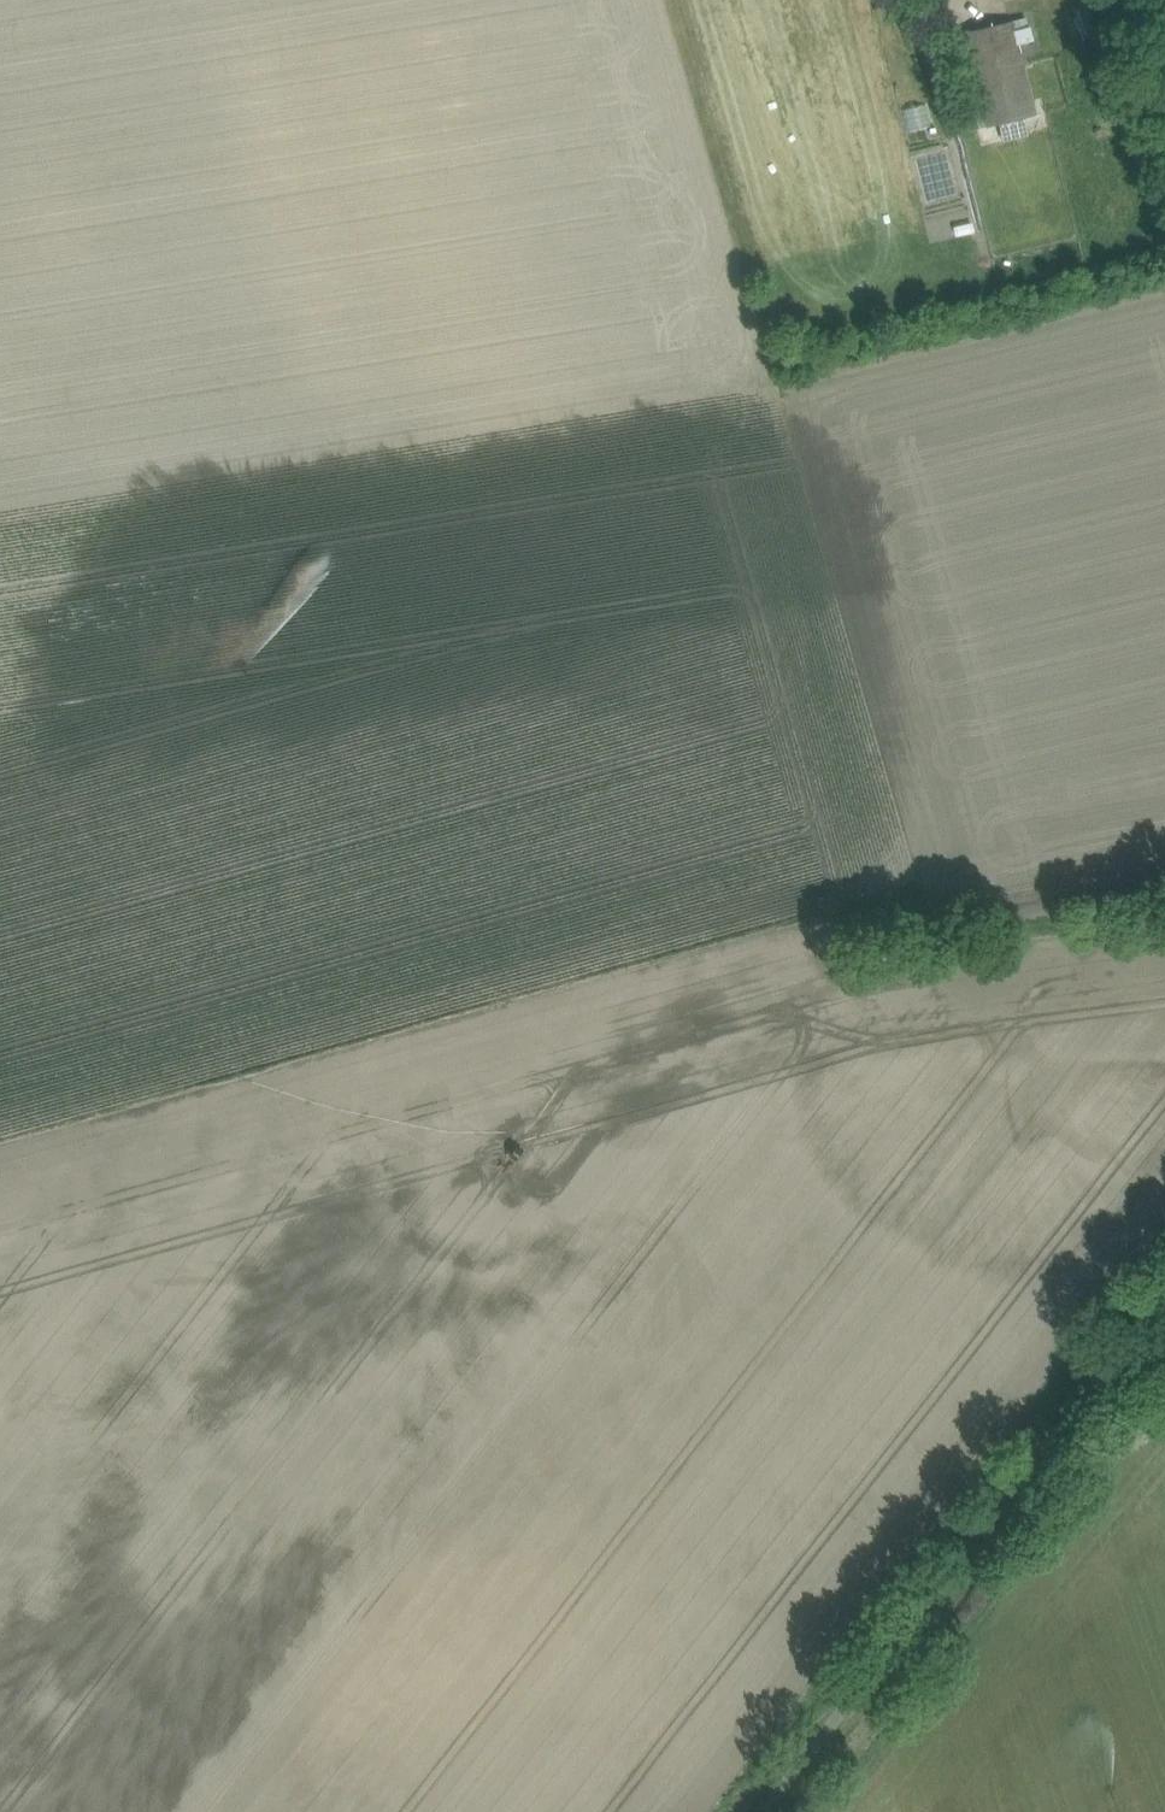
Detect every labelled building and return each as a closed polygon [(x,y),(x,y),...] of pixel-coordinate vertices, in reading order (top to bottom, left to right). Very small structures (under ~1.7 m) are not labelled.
[(961,33),(985,126),(985,127),(1037,112),(1019,44),(1032,40),(1026,16),(961,33)]
